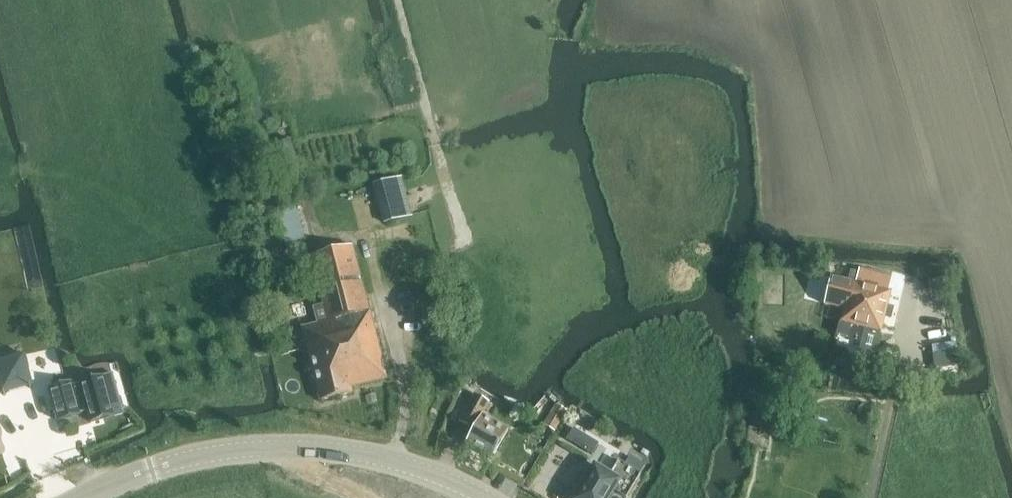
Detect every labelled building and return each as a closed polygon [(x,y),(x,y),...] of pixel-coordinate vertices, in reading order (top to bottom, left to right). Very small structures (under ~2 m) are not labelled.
[(374,186),(385,226),(413,218),(402,178),(374,186)] [(286,245),(306,240),(297,204),(277,209),(286,245)] [(318,324),(303,328),(321,401),(353,393),(352,387),(387,379),(383,359),(378,340),(375,330),(366,297),(353,246),(312,256),(324,305),(313,307),(318,324)] [(832,277),(825,304),(845,309),(842,322),(881,332),(891,292),(889,292),(893,278),(860,270),(856,283),(832,277)] [(950,309),(937,312),(942,338),(954,335),(950,309)] [(88,424),(121,417),(112,375),(79,382),(88,424)] [(492,459),(509,430),(483,415),(490,403),(476,394),(460,422),(474,430),(466,444),(492,459)] [(556,432),(569,410),(560,403),(545,426),(556,432)] [(585,434),(575,428),(568,440),(578,446),(585,434)] [(576,497),(612,497),(615,493),(624,497),(628,497),(641,476),(620,463),(612,476),(595,466),(576,497)]
